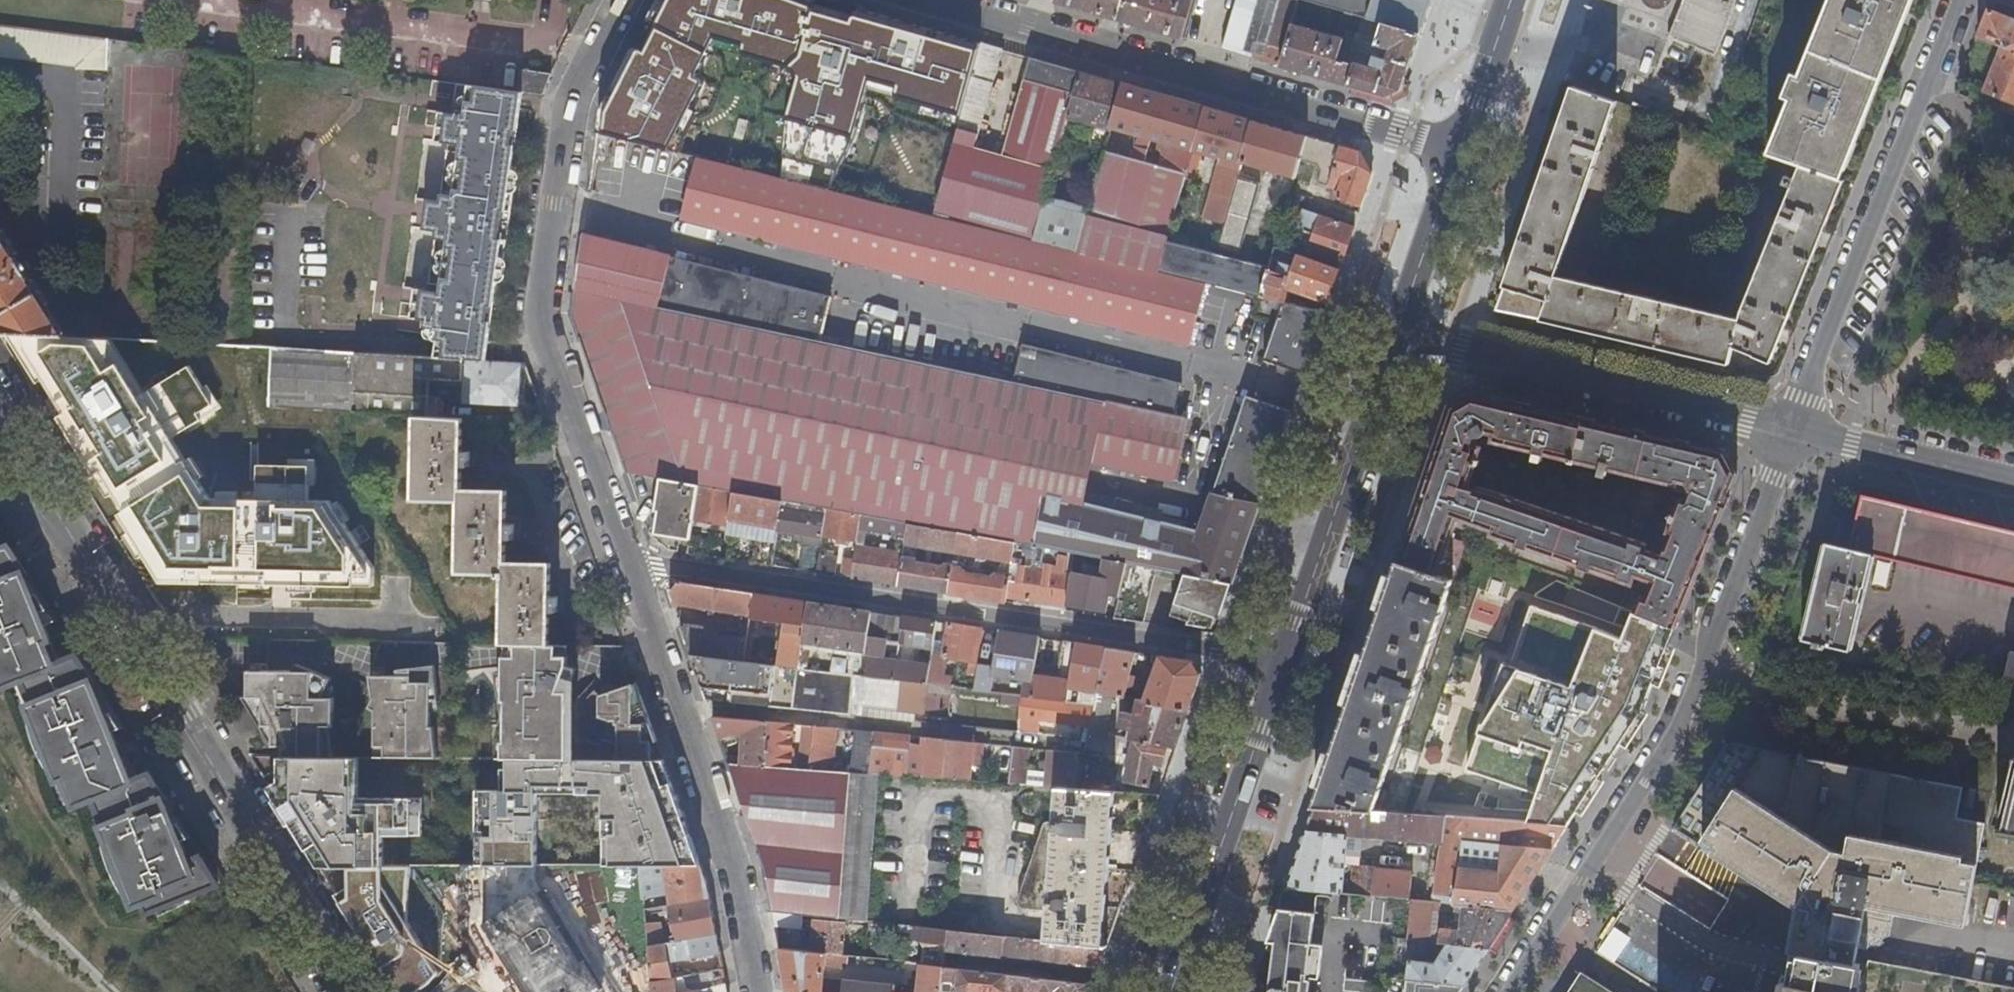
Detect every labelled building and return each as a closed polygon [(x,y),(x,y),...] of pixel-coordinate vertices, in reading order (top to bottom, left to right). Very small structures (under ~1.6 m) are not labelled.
[(667,149),(703,81),(696,77),(717,36),(746,44),(745,56),(792,67),(799,77),(786,119),(781,179),(828,190),(856,136),(868,87),(964,114),(983,45),(859,10),(855,20),(811,9),(814,0),(660,0),(651,19),(657,29),(646,52),(638,47),(606,108),(599,133),(611,136),(667,149)] [(1057,3),(1185,39),(1196,0),(1057,0),(1057,3)] [(1225,50),(1283,67),(1295,24),(1303,0),(1240,0),(1225,50)] [(1344,11),(1370,19),(1376,0),(1304,0),(1344,11)] [(1422,33),(1433,0),(1376,0),(1370,19),(1422,33)] [(1645,6),(1652,10),(1660,10),(1667,7),(1672,0),(1641,0),(1645,6)] [(1669,40),(1670,40),(1671,38),(1714,55),(1737,0),(1685,0),(1669,40)] [(1908,0),(1832,0),(1770,154),(1803,165),(1834,176),(1849,140),(1850,141),(1908,0)] [(1994,2),(2013,10),(2013,0),(1995,0),(1994,2)] [(2002,47),(2013,52),(2013,20),(1991,10),(1979,38),(2002,47)] [(1327,32),(1329,25),(1322,23),(1320,30),(1295,24),(1283,67),(1387,97),(1402,90),(1422,33),(1370,19),(1344,11),(1339,26),(1359,32),(1351,61),(1340,58),(1347,38),(1327,32)] [(0,26),(0,59),(61,66),(110,72),(108,39),(0,26)] [(964,114),(955,144),(978,150),(1006,52),(983,45),(964,114)] [(1985,106),(2013,117),(2013,52),(2002,47),(1980,104),(1985,106)] [(1004,158),(1055,172),(1058,161),(1067,128),(1075,97),(1082,73),(1032,59),(1004,158)] [(546,91),(553,76),(523,73),(521,88),(546,91)] [(1075,97),(1067,128),(1072,130),(1074,122),(1112,132),(1113,130),(1125,85),(1082,73),(1075,97)] [(439,335),(437,358),(485,361),(523,93),(520,92),(459,84),(455,108),(442,107),(438,137),(451,139),(443,198),(429,196),(425,227),(439,229),(430,288),(417,286),(413,316),(426,318),(424,332),(439,335)] [(1137,149),(1134,161),(1146,164),(1152,142),(1160,144),(1159,150),(1165,152),(1167,145),(1183,150),(1176,173),(1190,177),(1190,175),(1198,149),(1199,145),(1209,109),(1125,85),(1113,130),(1148,140),(1144,151),(1137,149)] [(1618,102),(1575,87),(1507,286),(1506,286),(1498,311),(1544,321),(1729,364),(1729,365),(1731,365),(1735,347),(1773,363),(1773,361),(1772,360),(1846,180),(1834,176),(1803,165),(1797,179),(1789,176),(1786,183),(1794,187),(1743,309),(1741,320),(1558,277),(1618,102)] [(1256,123),(1209,109),(1199,145),(1226,153),(1223,165),(1233,168),(1229,182),(1222,180),(1216,202),(1232,206),(1239,180),(1243,165),(1256,123)] [(1726,117),(1724,124),(1745,132),(1747,125),(1726,117)] [(1309,138),(1256,123),(1243,165),(1296,181),(1302,162),(1309,138)] [(611,136),(599,133),(596,156),(608,157),(611,136)] [(1364,154),(1309,138),(1302,162),(1319,167),(1324,175),(1321,185),(1336,190),(1333,199),(1363,209),(1374,176),(1364,154)] [(955,144),(934,217),(1036,242),(1045,207),(1055,172),(1004,158),(978,150),(955,144)] [(1208,153),(1198,149),(1190,175),(1203,179),(1209,158),(1208,153)] [(1098,182),(1093,201),(1133,211),(1177,222),(1190,177),(1176,173),(1146,164),(1134,161),(1106,153),(1098,182)] [(1036,242),(934,217),(828,190),(781,179),(698,158),(683,219),(1192,346),(1208,285),(1162,274),(1119,263),(1078,252),(1036,242)] [(1239,180),(1232,206),(1224,234),(1241,238),(1255,189),(1251,183),(1239,180)] [(1327,197),(1295,187),(1289,205),(1304,210),(1321,216),(1327,197)] [(1088,217),(1078,252),(1119,263),(1125,243),(1133,211),(1093,201),(1088,217)] [(1045,207),(1036,242),(1078,252),(1088,217),(1045,207)] [(1343,266),(1356,228),(1321,216),(1304,210),(1298,226),(1317,233),(1310,255),(1343,266)] [(1133,211),(1125,243),(1168,254),(1177,222),(1133,211)] [(20,334),(67,337),(0,231),(0,333),(20,334)] [(1224,234),(1217,257),(1234,261),(1241,238),(1224,234)] [(828,296),(585,236),(578,291),(588,293),(628,301),(818,341),(828,296)] [(1125,243),(1119,263),(1162,274),(1168,254),(1125,243)] [(1270,271),(1262,299),(1284,304),(1285,305),(1290,291),(1330,304),(1341,271),(1277,248),(1271,271),(1270,271)] [(1217,257),(1209,286),(1260,298),(1262,299),(1270,271),(1234,261),(1217,257)] [(588,293),(578,291),(575,316),(629,474),(662,480),(699,486),(702,487),(735,493),(784,501),(829,509),(864,516),(909,524),(961,533),(1017,543),(1041,547),(1047,549),(1063,551),(1077,554),(1100,558),(1115,561),(1129,564),(1155,569),(1185,575),(1234,584),(1261,504),(1215,494),(1202,533),(1186,529),(1188,524),(1163,519),(1162,523),(1080,503),(1084,489),(1089,462),(1173,479),(1187,421),(1171,417),(1107,405),(1013,380),(818,341),(628,301),(588,293)] [(1285,305),(1284,304),(1264,361),(1279,366),(1306,375),(1326,315),(1285,305)] [(0,333),(0,336),(20,369),(34,360),(20,334),(0,333)] [(98,339),(67,337),(67,397),(84,398),(143,400),(146,341),(97,338),(98,339)] [(186,343),(146,341),(143,400),(182,403),(186,343)] [(214,345),(186,343),(182,403),(294,409),(343,411),(419,415),(431,416),(433,377),(471,379),(470,400),(518,403),(521,367),(529,368),(527,363),(485,361),(437,358),(238,346),(214,345)] [(1171,417),(1180,386),(1022,345),(1018,361),(1013,380),(1107,405),(1171,417)] [(1306,375),(1279,366),(1276,373),(1303,382),(1306,375)] [(1637,577),(1654,584),(1648,599),(1642,597),(1636,613),(1676,630),(1738,476),(1727,454),(1476,395),(1454,407),(1401,562),(1441,575),(1460,520),(1494,532),(1493,537),(1634,587),(1637,577)] [(143,400),(84,398),(83,433),(82,434),(132,515),(153,516),(173,548),(170,579),(194,581),(287,524),(288,513),(289,480),(294,409),(182,403),(143,400)] [(1237,429),(1215,494),(1261,504),(1292,413),(1249,398),(1242,418),(1234,415),(1230,427),(1237,429)] [(507,577),(505,644),(509,645),(550,645),(551,612),(560,612),(560,605),(565,605),(565,596),(559,595),(559,597),(552,597),(552,563),(507,562),(507,538),(516,538),(516,532),(521,532),(522,523),(515,523),(515,524),(507,524),(508,491),(462,490),(462,466),(471,466),(471,459),(476,459),(475,450),(470,450),(470,452),(463,452),(464,418),(431,416),(419,415),(417,499),(462,500),(461,571),(501,572),(500,577),(507,577)] [(289,480),(288,513),(309,514),(311,481),(289,480)] [(699,486),(662,480),(658,511),(661,512),(658,534),(692,538),(699,486)] [(735,493),(702,487),(696,520),(730,526),(732,510),(735,493)] [(1148,503),(1084,489),(1080,503),(1162,523),(1163,519),(1165,512),(1163,507),(1148,503)] [(760,533),(756,564),(774,567),(780,530),(784,501),(735,493),(732,510),(730,526),(730,529),(760,533)] [(1856,526),(2013,561),(2013,531),(1864,494),(1856,526)] [(784,501),(780,530),(800,534),(824,538),(824,536),(829,509),(784,501)] [(861,531),(864,516),(829,509),(824,536),(839,538),(850,540),(859,542),(861,531)] [(906,543),(909,524),(864,516),(861,531),(902,538),(902,542),(906,543)] [(961,533),(909,524),(906,543),(904,554),(899,586),(950,594),(956,563),(957,553),(961,533)] [(2013,561),(1856,526),(1852,548),(1827,542),(1803,638),(1850,650),(1874,553),(2007,586),(2013,561)] [(950,594),(1007,603),(1007,598),(1013,566),(1017,543),(961,533),(957,553),(1004,561),(1000,569),(999,574),(993,578),(970,574),(964,569),(965,564),(956,563),(950,594)] [(822,548),(824,538),(800,534),(798,543),(822,548)] [(1046,555),(1047,549),(1041,547),(1017,543),(1013,566),(1007,598),(1037,602),(1043,571),(1046,555)] [(101,825),(133,903),(143,899),(149,908),(158,904),(161,912),(192,899),(190,893),(219,884),(202,857),(194,862),(183,843),(190,838),(177,816),(172,818),(164,800),(166,799),(151,774),(132,783),(113,733),(122,727),(106,702),(100,704),(91,683),(93,682),(63,632),(50,640),(39,613),(47,607),(37,592),(32,595),(23,575),(25,573),(13,553),(9,546),(0,549),(0,686),(18,679),(23,677),(34,702),(28,705),(58,778),(64,776),(75,803),(88,797),(95,795),(106,823),(101,825)] [(853,579),(899,586),(904,554),(858,547),(856,560),(853,579)] [(1068,607),(1068,606),(1074,570),(1077,554),(1063,551),(1047,549),(1046,555),(1043,571),(1037,602),(1068,607)] [(821,555),(818,574),(836,576),(839,558),(821,555)] [(1121,598),(1129,564),(1115,561),(1100,558),(1097,573),(1074,570),(1068,606),(1109,612),(1112,597),(1121,598)] [(843,577),(853,579),(856,560),(846,559),(843,577)] [(1441,575),(1401,562),(1316,807),(1375,811),(1382,791),(1455,580),(1441,575)] [(1143,624),(1155,569),(1129,564),(1121,598),(1116,620),(1143,624)] [(1233,586),(1234,584),(1185,575),(1172,616),(1189,622),(1208,629),(1213,631),(1217,619),(1221,620),(1226,600),(1221,598),(1226,585),(1233,586)] [(672,595),(675,603),(717,609),(720,589),(681,583),(672,595)] [(720,589),(717,609),(746,617),(747,607),(753,608),(755,595),(720,589)] [(784,600),(755,595),(753,608),(750,626),(768,629),(769,620),(780,622),(784,600)] [(804,603),(784,600),(780,622),(787,623),(795,625),(798,607),(803,607),(804,603)] [(806,634),(810,604),(804,603),(803,607),(798,607),(795,625),(787,623),(786,630),(806,634)] [(840,674),(856,676),(864,677),(867,657),(868,651),(874,613),(810,604),(806,634),(804,645),(813,646),(860,652),(859,665),(841,663),(840,674)] [(742,639),(748,640),(750,626),(753,608),(747,607),(746,617),(742,639)] [(874,613),(868,651),(900,655),(906,618),(874,613)] [(1472,721),(1572,729),(1572,728),(1573,718),(1586,718),(1587,706),(1599,707),(1606,622),(1481,613),(1472,721)] [(899,661),(896,681),(928,685),(929,685),(931,673),(932,667),(910,663),(913,643),(930,647),(929,650),(934,651),(938,623),(906,618),(900,655),(899,661)] [(1208,629),(1189,622),(1188,626),(1208,630),(1208,629)] [(746,652),(745,662),(800,669),(804,645),(806,634),(786,630),(780,660),(768,658),(769,650),(765,649),(768,629),(750,626),(748,640),(746,652)] [(951,626),(946,657),(951,658),(969,661),(967,674),(976,676),(983,630),(951,626)] [(1027,680),(1025,697),(1032,698),(1036,676),(1041,639),(985,630),(976,691),(993,693),(996,676),(1027,680)] [(685,633),(693,656),(711,658),(714,636),(685,633)] [(714,636),(711,658),(730,661),(731,654),(733,638),(714,636)] [(731,654),(730,661),(736,661),(745,662),(746,652),(748,640),(742,639),(733,638),(731,654)] [(1036,676),(1032,698),(1069,703),(1072,683),(1079,645),(1065,643),(1061,673),(1066,681),(1036,676)] [(550,645),(509,645),(509,649),(510,656),(507,656),(507,672),(538,673),(540,664),(557,670),(556,673),(564,675),(557,698),(567,702),(571,704),(571,692),(579,669),(571,666),(572,646),(550,645)] [(1109,650),(1079,645),(1072,683),(1101,688),(1109,650)] [(1136,654),(1109,650),(1101,688),(1100,692),(1116,695),(1126,697),(1136,654)] [(2005,676),(2013,678),(2013,650),(2011,650),(2005,676)] [(931,673),(929,685),(941,687),(953,689),(954,689),(955,680),(947,679),(951,658),(946,657),(933,655),(932,667),(931,673)] [(709,702),(853,717),(856,676),(840,674),(827,673),(809,670),(800,669),(745,662),(736,661),(730,661),(711,658),(693,656),(709,702)] [(867,657),(864,677),(896,681),(899,661),(867,657)] [(1164,658),(1147,702),(1191,711),(1203,675),(1196,663),(1164,658)] [(827,673),(840,674),(841,663),(829,662),(827,673)] [(548,670),(556,673),(557,670),(540,664),(538,673),(546,673),(548,670)] [(246,698),(282,757),(336,758),(333,728),(337,728),(337,699),(335,699),(328,698),(331,688),(336,688),(335,679),(299,665),(296,672),(283,672),(284,681),(270,681),(270,672),(270,665),(253,665),(253,671),(250,672),(251,697),(246,698)] [(387,748),(387,758),(440,758),(437,727),(434,727),(433,712),(433,700),(441,699),(437,666),(400,670),(400,677),(400,686),(387,687),(387,676),(387,669),(376,669),(376,676),(372,676),(376,699),(372,709),(378,711),(377,748),(387,748)] [(500,742),(506,743),(505,759),(642,760),(642,742),(654,741),(659,741),(639,682),(621,689),(602,695),(597,690),(606,681),(609,673),(599,669),(593,684),(574,705),(571,709),(565,707),(567,702),(557,698),(564,675),(556,673),(548,670),(546,673),(538,673),(507,672),(499,672),(500,742)] [(283,672),(270,672),(270,681),(284,681),(283,672)] [(400,677),(387,676),(387,687),(400,686),(400,677)] [(856,676),(853,717),(863,718),(863,715),(864,709),(894,712),(900,712),(900,713),(924,715),(928,685),(896,681),(864,677),(856,676)] [(23,677),(18,679),(28,705),(34,702),(23,677)] [(953,689),(941,687),(940,694),(952,696),(953,689)] [(1100,692),(1096,706),(1091,731),(1106,734),(1116,695),(1100,692)] [(1021,707),(1023,697),(1003,695),(1002,705),(1021,707)] [(1021,707),(1018,734),(1025,734),(1027,720),(1044,722),(1057,723),(1065,724),(1088,727),(1089,727),(1091,706),(1069,703),(1032,698),(1025,697),(1023,697),(1021,707)] [(433,700),(433,712),(441,712),(441,699),(433,700)] [(1132,740),(1168,748),(1177,750),(1191,711),(1147,702),(1140,700),(1137,715),(1124,713),(1121,729),(1134,732),(1132,740)] [(1088,727),(1084,741),(1089,741),(1091,731),(1096,706),(1091,706),(1089,727),(1088,727)] [(864,709),(863,715),(894,717),(894,712),(864,709)] [(746,735),(744,766),(768,768),(771,723),(714,718),(722,739),(733,735),(746,735)] [(1027,720),(1025,734),(1042,736),(1044,722),(1027,720)] [(790,769),(810,771),(815,727),(794,725),(771,723),(768,768),(790,769)] [(810,771),(833,772),(839,729),(815,727),(810,771)] [(853,774),(871,775),(875,733),(858,731),(853,774)] [(1091,731),(1089,741),(1087,749),(1092,750),(1094,747),(1133,755),(1127,782),(1150,787),(1155,763),(1164,765),(1168,748),(1132,740),(1106,734),(1091,731)] [(871,775),(881,775),(908,777),(913,737),(875,733),(871,775)] [(945,780),(949,741),(913,737),(908,777),(945,780)] [(1731,740),(1678,825),(1802,906),(1794,946),(1792,957),(1785,991),(2013,991),(2013,987),(1886,962),(1874,959),(1858,955),(1860,947),(1868,949),(1882,941),(1890,936),(1891,928),(1894,911),(1966,925),(1986,823),(1957,817),(1964,786),(1731,740)] [(654,760),(654,741),(642,742),(642,760),(654,760)] [(972,782),(976,744),(949,741),(945,780),(972,782)] [(377,748),(378,758),(387,758),(387,748),(377,748)] [(1027,786),(1032,749),(1015,748),(1010,785),(1027,786)] [(1077,790),(1081,755),(1051,751),(1047,787),(1058,788),(1077,790)] [(336,758),(282,757),(281,775),(272,779),(325,864),(384,864),(384,834),(429,834),(428,796),(370,797),(371,758),(336,758)] [(500,759),(501,866),(538,866),(542,792),(609,791),(606,865),(642,865),(691,866),(660,760),(654,760),(642,760),(505,759),(500,759)] [(1998,828),(2013,831),(2013,762),(2001,818),(1999,824),(1998,828)] [(840,919),(869,922),(881,775),(871,775),(853,774),(833,772),(810,771),(790,769),(768,768),(744,766),(731,765),(768,873),(775,913),(804,916),(839,921),(840,919)] [(69,805),(75,803),(64,776),(58,778),(69,805)] [(1543,824),(1549,825),(1551,806),(1558,806),(1559,795),(1551,794),(1551,793),(1441,784),(1438,816),(1543,824)] [(1161,796),(1077,790),(1058,788),(1055,822),(1050,822),(1045,826),(1020,900),(1020,902),(1022,906),(1026,909),(1049,911),(1047,941),(1109,948),(1161,796)] [(1375,811),(1381,812),(1388,793),(1382,791),(1375,811)] [(100,825),(101,825),(106,823),(95,795),(88,797),(100,825)] [(1413,814),(1434,816),(1435,799),(1415,797),(1413,814)] [(1551,806),(1549,825),(1569,826),(1581,808),(1558,806),(1551,806)] [(1443,903),(1453,904),(1465,905),(1515,911),(1569,826),(1549,825),(1543,824),(1438,816),(1434,816),(1413,814),(1381,812),(1375,811),(1316,807),(1289,887),(1344,893),(1349,838),(1443,844),(1434,902),(1443,903)] [(1489,846),(1466,845),(1462,870),(1486,872),(1489,846)] [(707,881),(702,866),(691,866),(642,865),(645,897),(670,893),(671,904),(711,897),(707,881)] [(1356,865),(1354,894),(1412,900),(1414,875),(1376,871),(1377,866),(1356,865)] [(440,867),(456,893),(450,897),(507,991),(606,991),(602,986),(571,936),(584,927),(585,926),(587,922),(588,919),(588,916),(586,913),(584,910),(583,909),(578,908),(573,908),(571,909),(559,916),(544,892),(545,866),(538,866),(501,866),(440,867)] [(717,934),(711,897),(671,904),(668,904),(675,941),(717,934)] [(1411,931),(1431,933),(1433,911),(1442,911),(1443,903),(1434,902),(1414,900),(1411,931)] [(1452,912),(1453,904),(1443,903),(1442,911),(1452,912)] [(1506,926),(1515,911),(1465,905),(1463,930),(1442,928),(1440,943),(1450,944),(1491,949),(1506,926)] [(1281,909),(1280,912),(1271,991),(1317,991),(1318,982),(1312,981),(1312,978),(1320,979),(1324,945),(1313,944),(1316,913),(1281,909)] [(803,930),(804,916),(775,913),(778,927),(803,930)] [(814,952),(843,956),(847,925),(817,921),(814,952)] [(947,959),(949,951),(951,931),(903,926),(901,941),(921,943),(925,949),(923,965),(946,968),(947,959)] [(1103,967),(1109,948),(1047,941),(951,931),(949,951),(1103,967)] [(1410,939),(1430,942),(1431,933),(1411,931),(1410,939)] [(652,977),(653,979),(653,981),(675,978),(682,976),(680,971),(670,973),(667,959),(720,950),(717,934),(675,941),(649,945),(651,957),(652,977)] [(1466,987),(1491,949),(1450,944),(1436,964),(1410,960),(1407,980),(1466,987)] [(897,987),(825,978),(826,966),(846,969),(847,956),(843,956),(814,952),(781,948),(789,991),(896,991),(897,987)] [(653,979),(652,977),(651,957),(602,986),(606,991),(632,991),(653,979)] [(947,959),(946,968),(1049,980),(1050,973),(1050,970),(947,959)] [(946,968),(923,965),(920,991),(943,991),(943,990),(946,968)] [(1096,985),(1055,980),(1049,980),(946,968),(943,990),(954,991),(955,991),(1006,991),(1010,991),(1094,991),(1096,985)] [(1585,969),(1578,979),(1570,991),(1619,991),(1585,969)] [(654,991),(728,991),(726,983),(676,991),(675,978),(653,981),(654,991)] [(1466,987),(1407,980),(1392,978),(1391,991),(1464,991),(1467,987),(1466,987)]
